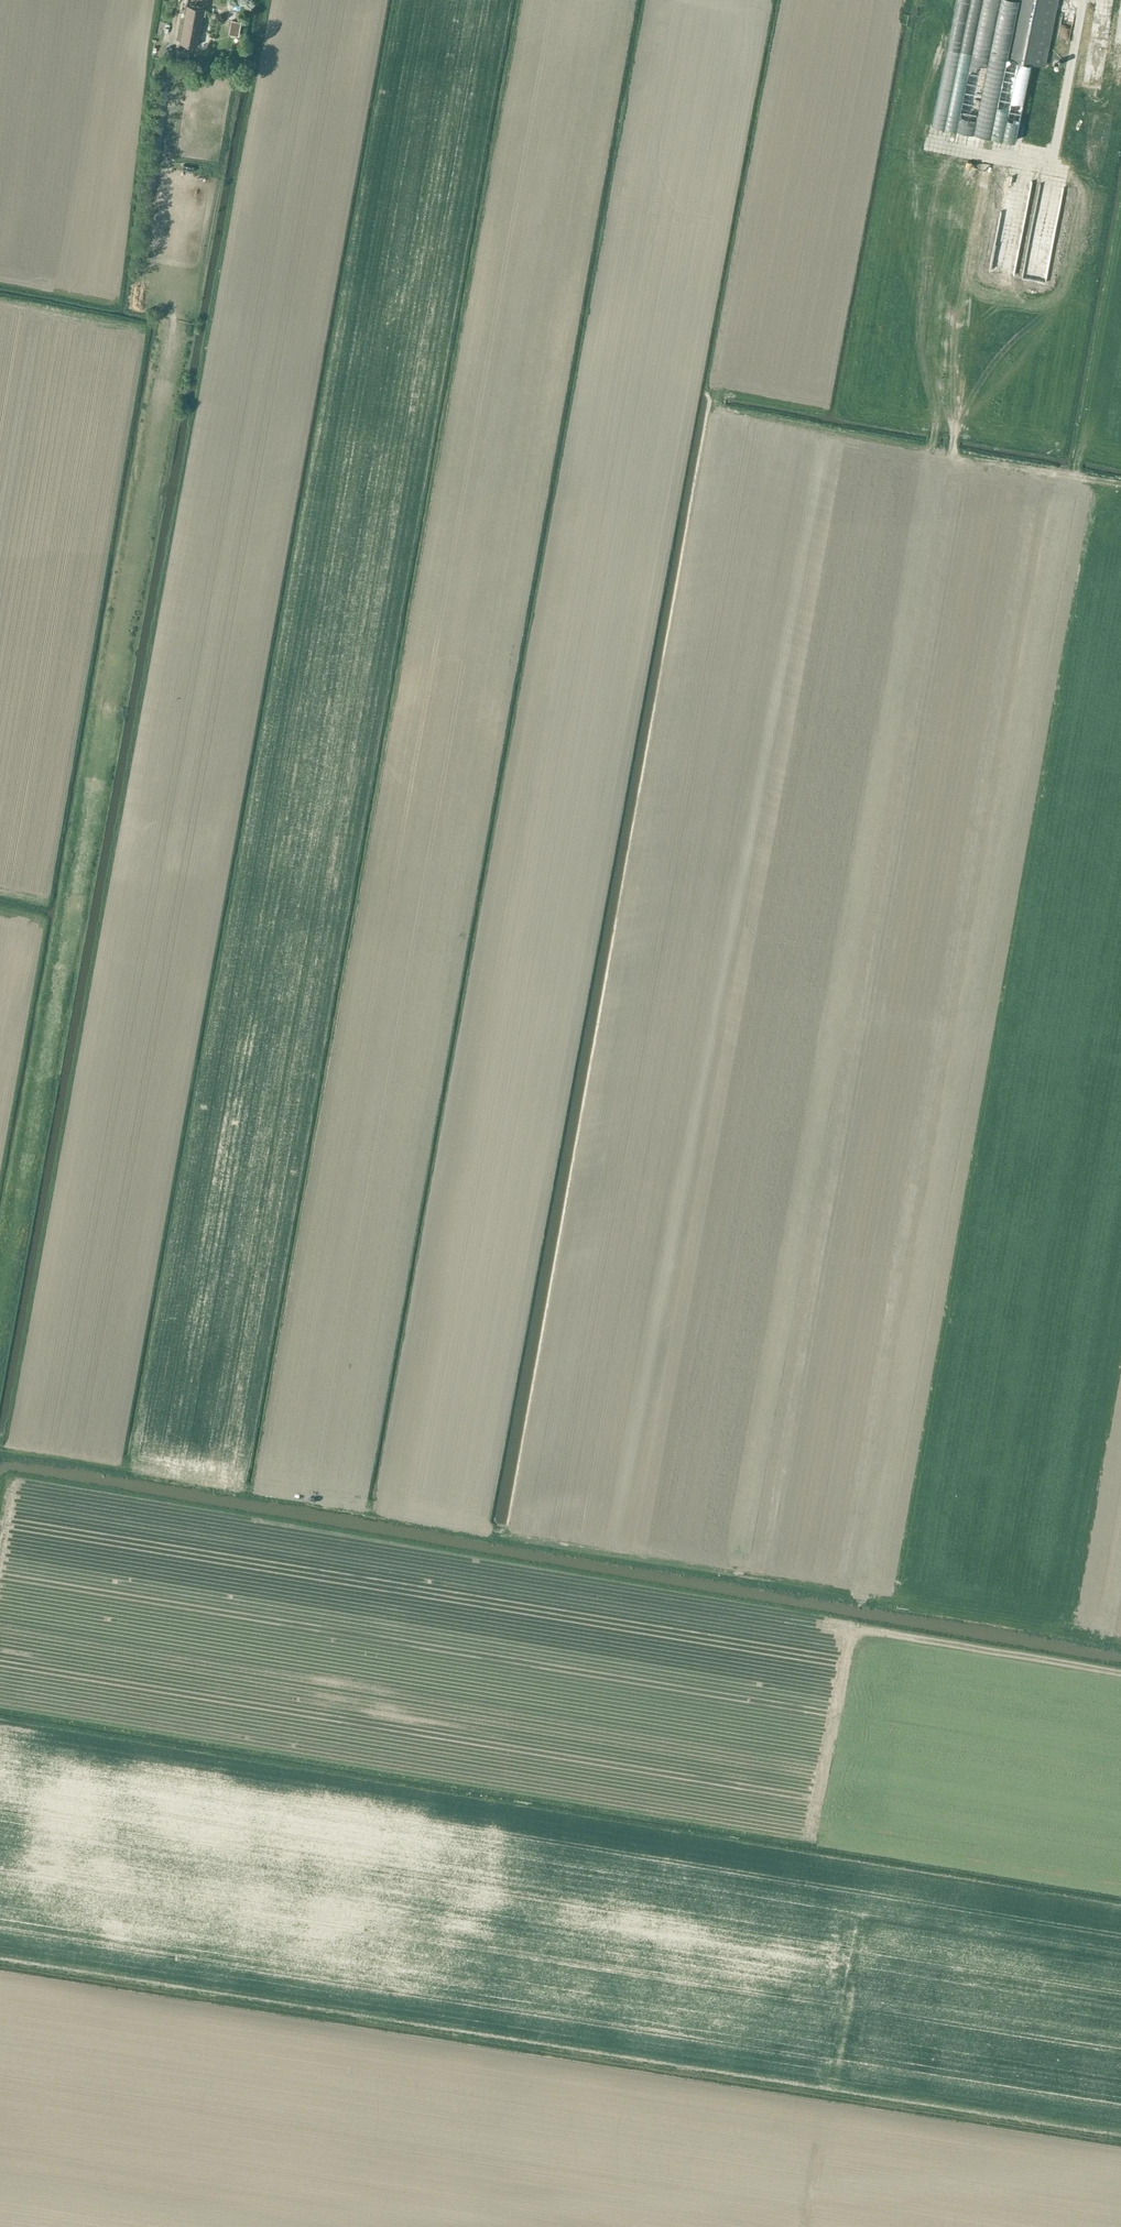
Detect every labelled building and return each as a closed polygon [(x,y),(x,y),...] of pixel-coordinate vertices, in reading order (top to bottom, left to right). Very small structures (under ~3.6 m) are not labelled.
[(948,45),(1030,63),(1045,65),(1058,0),(958,0),(948,45)] [(204,8),(187,4),(180,42),(198,45),(204,8)] [(1014,141),(1030,63),(948,47),(932,124),(1014,141)]
